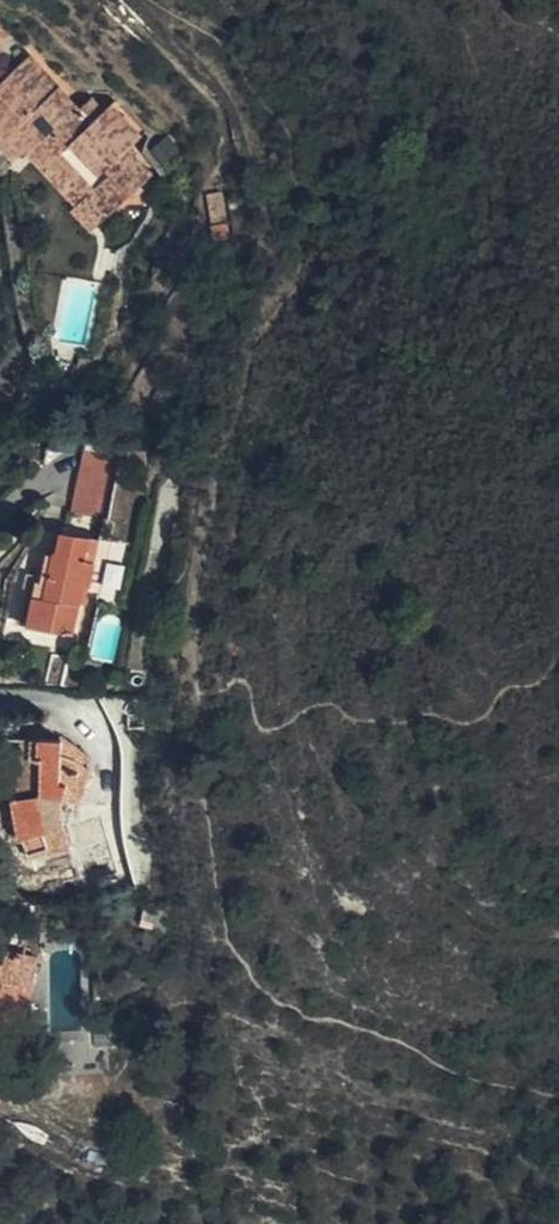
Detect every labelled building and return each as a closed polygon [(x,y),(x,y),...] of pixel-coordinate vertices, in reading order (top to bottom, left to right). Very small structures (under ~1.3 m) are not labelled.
[(0,20),(0,37),(3,39),(11,28),(0,20)] [(147,172),(127,150),(140,138),(111,105),(102,112),(90,98),(77,108),(29,56),(9,75),(0,83),(0,135),(19,155),(24,150),(36,140),(87,193),(82,199),(147,172)] [(9,75),(0,67),(0,83),(9,75)] [(19,155),(0,135),(0,148),(12,161),(19,155)] [(72,202),(82,199),(87,193),(36,140),(24,150),(72,202)] [(150,176),(147,172),(82,199),(75,206),(96,228),(150,176)] [(229,238),(222,193),(206,195),(214,241),(229,238)] [(90,232),(96,228),(75,206),(71,210),(90,232)] [(83,451),(120,457),(123,445),(86,438),(83,451)] [(107,519),(120,457),(83,451),(71,511),(107,519)] [(87,557),(90,536),(61,529),(59,548),(54,547),(44,595),(34,593),(28,623),(72,633),(82,582),(92,584),(96,560),(87,557)] [(100,538),(90,536),(87,557),(96,560),(100,538)] [(44,595),(54,547),(38,545),(33,571),(26,569),(16,621),(28,623),(34,593),(44,595)] [(62,753),(62,738),(30,737),(30,777),(19,791),(20,795),(25,816),(17,820),(22,838),(28,836),(34,856),(70,848),(61,812),(62,796),(76,803),(91,772),(82,766),(62,753)] [(87,758),(62,738),(62,753),(82,766),(87,758)] [(116,772),(91,772),(76,803),(115,803),(116,772)] [(25,816),(20,795),(11,802),(17,820),(25,816)] [(26,1010),(38,958),(0,949),(0,1005),(26,1010)]
